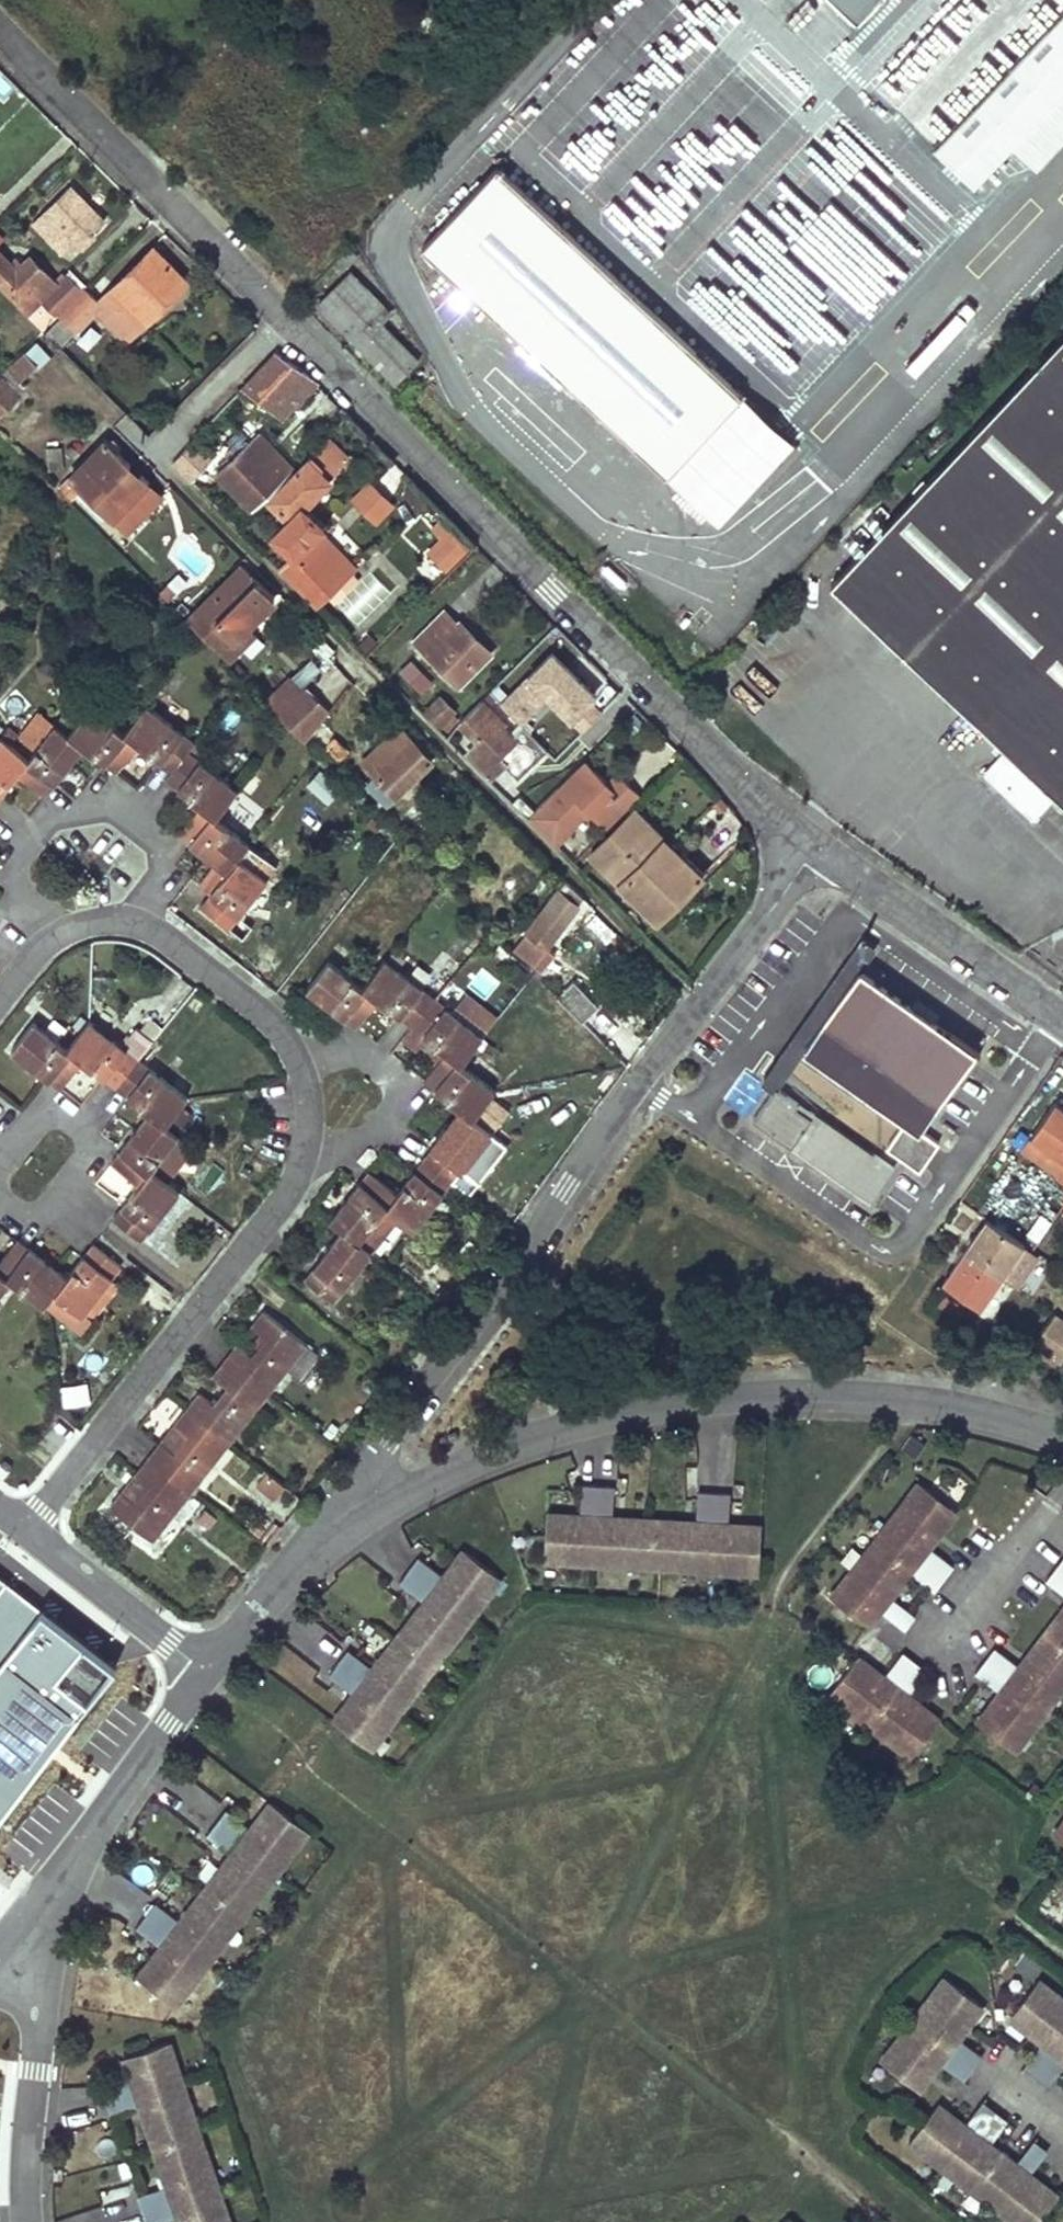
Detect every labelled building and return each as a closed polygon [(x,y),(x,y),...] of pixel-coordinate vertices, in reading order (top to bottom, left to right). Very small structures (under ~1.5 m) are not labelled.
[(914,48),(893,71),(876,89),(977,184),(1062,93),(1062,0),(959,0),(914,48)] [(882,61),(893,71),(914,48),(904,38),(882,61)] [(5,97),(14,83),(0,74),(0,94),(5,97)] [(495,168),(420,248),(663,477),(739,396),(495,168)] [(51,220),(40,230),(63,255),(74,245),(78,249),(107,220),(72,186),(44,213),(51,220)] [(32,223),(40,230),(51,220),(44,213),(32,223)] [(117,288),(107,297),(132,323),(141,315),(147,321),(187,281),(154,247),(114,285),(117,288)] [(350,249),(335,264),(342,272),(358,257),(350,249)] [(32,314),(43,304),(56,317),(60,314),(77,297),(64,283),(59,287),(30,258),(17,270),(0,252),(0,282),(32,314)] [(349,272),(317,303),(395,384),(417,362),(382,325),(371,314),(381,305),(349,272)] [(807,387),(872,306),(853,292),(845,302),(857,312),(846,326),(829,313),(837,303),(813,283),(792,310),(770,293),(758,308),(741,295),(721,320),(807,387)] [(77,297),(60,314),(75,330),(102,303),(86,287),(77,297)] [(381,305),(371,314),(382,325),(392,316),(381,305)] [(56,317),(46,328),(61,343),(75,330),(60,314),(56,317)] [(76,338),(88,348),(100,335),(88,324),(76,338)] [(830,585),(1062,804),(1062,336),(830,585)] [(0,374),(0,412),(25,387),(20,382),(37,365),(23,351),(0,374)] [(276,352),(242,388),(281,420),(292,407),(295,410),(318,386),(300,369),(276,352)] [(239,391),(235,396),(242,404),(247,398),(239,391)] [(238,430),(219,447),(230,460),(216,472),(251,510),(292,470),(258,433),(249,441),(238,430)] [(310,456),(268,498),(287,518),(268,537),(290,561),(280,571),(293,584),(329,547),(317,535),(322,530),(323,529),(303,509),(331,482),(327,477),(346,458),(325,437),(309,453),(310,456)] [(105,439),(57,486),(69,499),(80,488),(125,533),(147,511),(133,497),(127,503),(119,496),(133,482),(122,472),(131,464),(105,439)] [(192,441),(172,462),(196,486),(201,481),(196,476),(212,460),(192,441)] [(71,446),(66,452),(71,457),(77,451),(71,446)] [(131,464),(122,472),(133,482),(119,496),(127,503),(133,497),(148,481),(131,464)] [(148,481),(133,497),(147,511),(162,495),(148,481)] [(372,520),(389,503),(368,483),(352,499),(372,520)] [(322,530),(317,535),(329,547),(334,542),(322,530)] [(455,537),(435,556),(445,569),(466,548),(455,537)] [(334,542),(329,547),(349,567),(353,562),(334,542)] [(329,547),(293,584),(313,604),(349,567),(329,547)] [(245,629),(270,602),(236,569),(188,617),(222,652),(245,629)] [(170,584),(162,592),(169,600),(178,592),(170,584)] [(444,612),(416,641),(459,685),(491,652),(460,620),(456,623),(444,612)] [(251,636),(245,629),(222,652),(229,659),(251,636)] [(410,659),(398,672),(422,695),(434,681),(410,659)] [(290,677),(265,701),(277,712),(301,688),(290,677)] [(301,688),(277,712),(288,723),(306,742),(328,709),(305,685),(301,688)] [(439,696),(426,708),(447,729),(459,716),(439,696)] [(481,700),(462,719),(482,740),(469,753),(491,775),(505,763),(497,754),(512,740),(498,725),(502,721),(481,700)] [(17,772),(47,794),(84,746),(118,772),(138,745),(171,771),(166,778),(183,791),(202,806),(196,813),(179,835),(219,867),(227,872),(212,892),(201,905),(229,927),(267,878),(262,874),(239,856),(247,845),(249,842),(215,816),(236,788),(188,751),(195,742),(146,704),(124,733),(89,706),(68,733),(55,723),(37,747),(29,758),(0,736),(0,794),(17,772)] [(0,736),(29,758),(37,747),(30,741),(33,737),(12,720),(0,736)] [(399,726),(382,744),(397,759),(414,741),(399,726)] [(334,736),(324,745),(340,760),(349,750),(334,736)] [(382,744),(364,762),(396,794),(432,758),(415,740),(414,741),(397,759),(382,744)] [(1001,753),(982,775),(1035,820),(1054,798),(1001,753)] [(604,828),(638,794),(623,778),(613,788),(605,781),(583,759),(529,816),(552,841),(554,840),(555,841),(586,810),(604,828)] [(304,787),(329,804),(342,785),(316,769),(304,787)] [(613,788),(623,778),(615,771),(605,781),(613,788)] [(512,777),(499,789),(509,801),(512,798),(526,813),(550,789),(545,784),(541,788),(531,778),(522,787),(512,777)] [(202,806),(183,791),(177,799),(196,813),(202,806)] [(634,810),(626,818),(648,839),(655,831),(634,810)] [(626,818),(589,855),(611,877),(648,839),(626,818)] [(655,831),(648,839),(673,865),(681,857),(655,831)] [(648,839),(611,877),(657,921),(702,877),(681,857),(673,865),(648,839)] [(270,863),(247,845),(239,856),(262,874),(270,863)] [(227,872),(219,867),(204,886),(212,892),(227,872)] [(557,889),(514,948),(534,964),(583,898),(562,876),(554,886),(557,889)] [(861,938),(760,1082),(772,1091),(775,1088),(802,1049),(857,970),(873,947),(861,938)] [(396,1193),(370,1172),(332,1220),(344,1229),(305,1278),(333,1300),(372,1252),(358,1241),(385,1207),(414,1229),(491,1132),(472,1117),(493,1089),(460,1063),(482,1035),(383,957),(361,986),(328,959),(306,987),(356,1025),(377,999),(444,1052),(423,1078),(462,1109),(396,1193)] [(857,970),(802,1049),(919,1130),(973,1054),(978,1057),(980,1054),(950,1033),(949,1035),(857,970)] [(571,985),(561,995),(582,1016),(593,1005),(571,985)] [(186,1097),(89,1021),(67,1048),(33,1022),(11,1051),(59,1088),(82,1061),(150,1113),(112,1161),(139,1183),(113,1216),(141,1238),(178,1190),(169,1182),(151,1168),(177,1135),(164,1125),(186,1097)] [(772,1091),(752,1120),(868,1201),(892,1167),(873,1153),(868,1160),(794,1108),(797,1103),(775,1088),(772,1091)] [(498,1127),(509,1108),(491,1097),(480,1116),(498,1127)] [(1030,1138),(1062,1161),(1062,1108),(1054,1102),(1030,1138)] [(195,1149),(177,1135),(151,1168),(169,1182),(195,1149)] [(1021,1151),(1056,1175),(1062,1165),(1062,1161),(1030,1138),(1021,1151)] [(1000,1205),(989,1220),(1009,1234),(1020,1219),(1000,1205)] [(380,1250),(400,1223),(385,1213),(365,1240),(380,1250)] [(989,1220),(987,1219),(965,1250),(1013,1284),(1015,1281),(1003,1272),(1020,1248),(1023,1244),(1009,1234),(989,1220)] [(9,1278),(44,1306),(54,1293),(81,1315),(119,1266),(90,1245),(67,1277),(16,1238),(0,1258),(0,1290),(9,1278)] [(1032,1256),(1020,1248),(1003,1272),(1015,1281),(1032,1256)] [(1013,1284),(965,1250),(929,1303),(965,1328),(979,1308),(991,1316),(1013,1284)] [(109,1506),(153,1540),(306,1345),(262,1311),(251,1326),(265,1337),(251,1354),(237,1343),(212,1375),(226,1386),(213,1402),(199,1391),(173,1424),(187,1435),(175,1451),(161,1440),(136,1473),(149,1484),(137,1500),(123,1489),(109,1506)] [(1060,1364),(1062,1359),(1062,1318),(1054,1312),(1032,1344),(1060,1364)] [(88,1382),(60,1384),(62,1406),(90,1404),(88,1382)] [(187,1435),(173,1424),(161,1440),(175,1451),(187,1435)] [(263,1471),(255,1487),(277,1499),(285,1483),(263,1471)] [(149,1484),(136,1473),(123,1489),(137,1500),(149,1484)] [(951,1512),(915,1483),(857,1557),(863,1561),(853,1575),(847,1570),(825,1598),(862,1627),(873,1613),(897,1632),(908,1618),(884,1599),(904,1574),(927,1592),(948,1566),(924,1547),(951,1512)] [(737,1528),(740,1498),(708,1495),(706,1524),(622,1518),(625,1487),(592,1485),(590,1515),(550,1512),(547,1551),(566,1552),(565,1561),(632,1566),(633,1558),(688,1562),(687,1571),(746,1575),(747,1569),(766,1570),(769,1531),(737,1528)] [(498,1572),(467,1549),(448,1575),(424,1556),(404,1582),(428,1600),(377,1666),(353,1648),(334,1674),(358,1692),(335,1723),(366,1746),(378,1730),(385,1736),(427,1680),(421,1675),(451,1636),(457,1641),(494,1593),(487,1587),(498,1572)] [(566,1552),(547,1551),(547,1559),(565,1561),(566,1552)] [(1062,1556),(1043,1580),(1062,1596),(1062,1557),(1062,1556)] [(863,1561),(857,1557),(847,1570),(853,1575),(863,1561)] [(633,1558),(632,1566),(687,1571),(688,1562),(633,1558)] [(747,1569),(746,1575),(765,1577),(766,1570),(747,1569)] [(505,1578),(498,1572),(487,1587),(494,1593),(505,1578)] [(116,1667),(9,1582),(0,1593),(0,1657),(76,1717),(116,1667)] [(1016,1665),(993,1647),(972,1673),(997,1692),(974,1723),(1011,1751),(1062,1683),(1062,1678),(1060,1676),(1062,1671),(1062,1604),(1016,1665)] [(427,1680),(457,1641),(451,1636),(421,1675),(427,1680)] [(916,1682),(890,1662),(878,1678),(853,1658),(830,1689),(845,1700),(841,1706),(908,1757),(935,1721),(904,1698),(916,1682)] [(845,1700),(830,1689),(826,1694),(841,1706),(845,1700)] [(378,1730),(366,1746),(373,1752),(385,1736),(378,1730)] [(50,1834),(38,1824),(64,1796),(40,1775),(0,1820),(0,1841),(25,1863),(50,1834)] [(302,1830),(272,1806),(251,1833),(227,1815),(208,1839),(232,1858),(180,1925),(157,1907),(137,1933),(161,1951),(138,1981),(175,2009),(227,1941),(221,1937),(255,1893),(260,1898),(298,1848),(292,1843),(302,1830)] [(1061,1817),(1050,1831),(1056,1837),(1062,1828),(1062,1819),(1061,1817)] [(308,1834),(302,1830),(292,1843),(298,1848),(308,1834)] [(227,1941),(260,1898),(255,1893),(221,1937),(227,1941)] [(972,2002),(940,1977),(887,2047),(893,2052),(882,2066),(913,2090),(934,2063),(954,2038),(962,2026),(957,2022),(972,2002)] [(1035,1980),(1010,2012),(1030,2028),(1026,2034),(1039,2043),(1062,2062),(1062,2001),(1035,1980)] [(977,2006),(972,2002),(957,2022),(962,2026),(977,2006)] [(1030,2028),(1010,2012),(1006,2018),(1026,2034),(1030,2028)] [(979,2057),(954,2038),(934,2063),(959,2082),(979,2057)] [(1039,2043),(1020,2068),(1045,2087),(1062,2062),(1039,2043)] [(166,2046),(123,2061),(128,2074),(99,2084),(111,2117),(138,2107),(165,2186),(137,2196),(147,2221),(167,2221),(177,2218),(179,2221),(219,2221),(218,2219),(225,2216),(204,2155),(198,2158),(180,2108),(187,2105),(166,2046)] [(876,2061),(882,2066),(893,2052),(887,2047),(876,2061)] [(959,2127),(984,2146),(1002,2122),(977,2103),(959,2127)] [(204,2155),(187,2105),(180,2108),(198,2158),(204,2155)] [(932,2106),(908,2137),(924,2150),(920,2156),(967,2192),(971,2187),(980,2193),(976,2199),(1007,2221),(1034,2221),(1053,2198),(1025,2177),(1010,2166),(984,2146),(959,2127),(932,2106)] [(903,2144),(920,2156),(924,2150),(908,2137),(903,2144)] [(1010,2166),(1025,2177),(1043,2153),(1029,2142),(1010,2166)] [(971,2187),(967,2192),(976,2199),(980,2193),(971,2187)]
